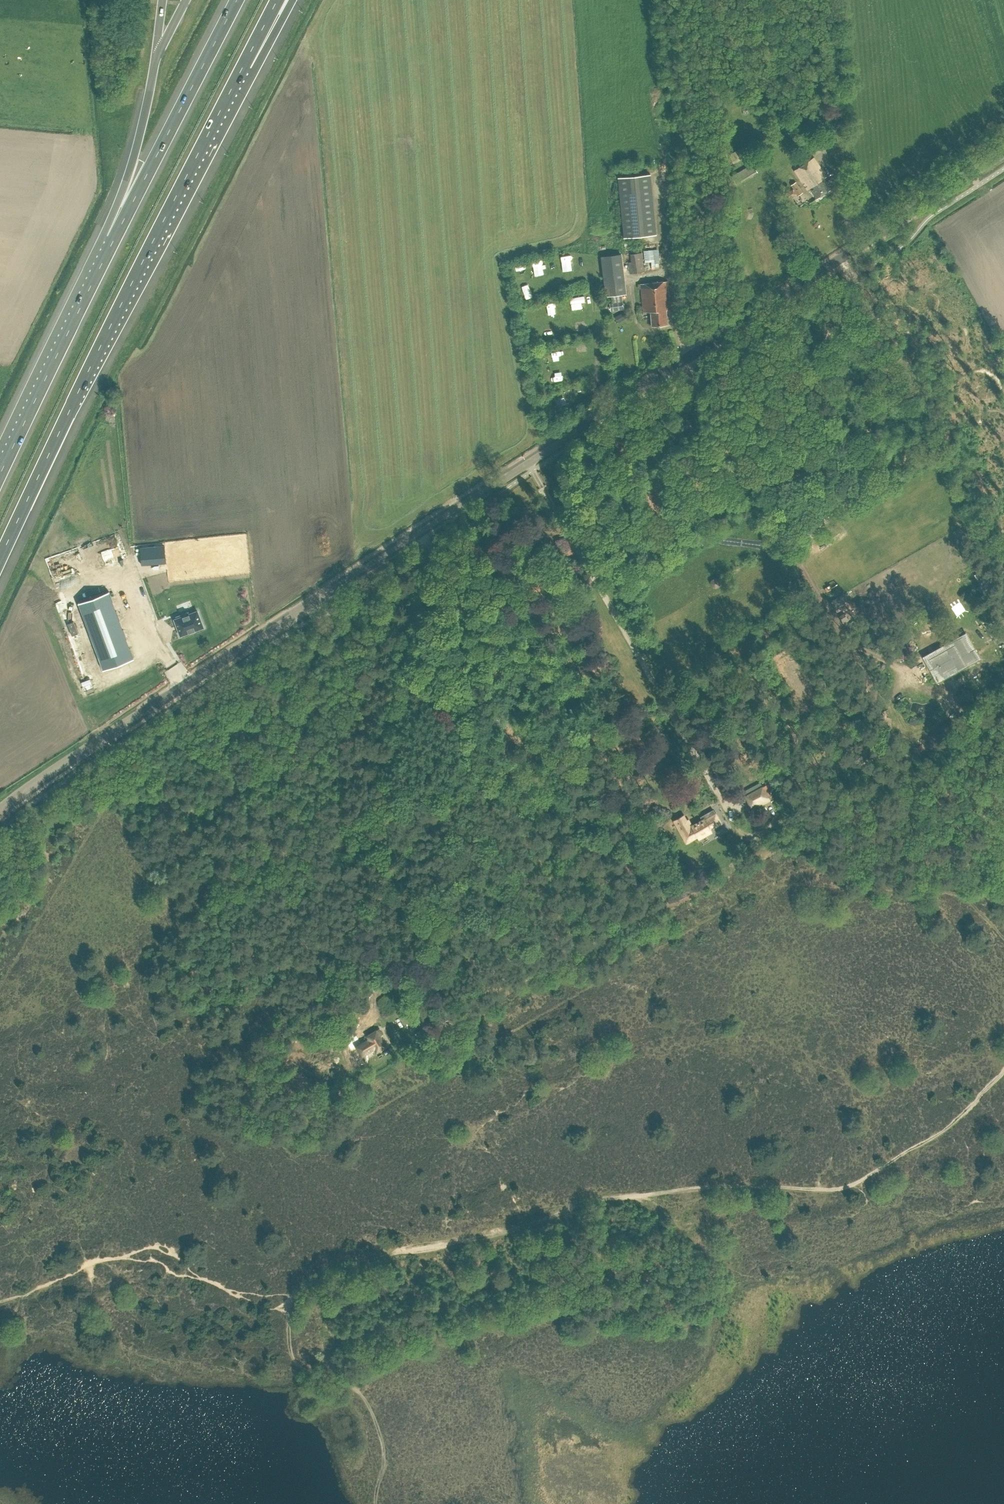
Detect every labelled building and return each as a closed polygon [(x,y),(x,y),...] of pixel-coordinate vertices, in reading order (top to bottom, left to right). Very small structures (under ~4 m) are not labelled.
[(780,134),(782,124),(767,121),(765,131),(780,134)] [(733,163),(747,156),(742,146),(728,154),(733,163)] [(830,189),(820,173),(822,171),(813,157),(794,170),(807,189),(809,187),(816,198),(830,189)] [(736,184),(757,172),(752,164),(731,176),(736,184)] [(649,175),(617,178),(623,238),(655,235),(649,175)] [(798,195),(802,192),(795,182),(791,185),(798,195)] [(630,273),(645,271),(642,252),(630,254),(631,261),(628,262),(630,273)] [(667,324),(666,309),(669,309),(667,281),(640,283),(642,312),(650,311),(651,325),(667,324)] [(549,294),(550,301),(565,299),(564,292),(549,294)] [(623,301),(610,302),(611,310),(624,309),(623,301)] [(621,312),(614,315),(618,321),(625,317),(621,312)] [(818,514),(800,524),(802,529),(821,518),(818,514)] [(989,586),(980,570),(974,574),(983,590),(989,586)] [(109,592),(79,603),(103,669),(134,658),(109,592)] [(841,594),(830,601),(835,610),(846,603),(841,594)] [(170,615),(162,618),(168,635),(191,626),(185,610),(176,613),(175,610),(169,612),(170,615)] [(72,634),(77,632),(73,620),(68,622),(72,634)] [(957,641),(931,655),(933,660),(934,661),(935,664),(938,662),(940,665),(941,664),(945,670),(958,663),(959,666),(979,656),(975,647),(972,648),(964,633),(955,638),(957,641)] [(751,809),(771,799),(763,785),(744,795),(751,809)] [(711,828),(722,823),(715,809),(689,823),(685,815),(673,821),(685,842),(697,835),(699,838),(712,831),(711,828)] [(413,1021),(418,1029),(427,1024),(416,1005),(399,1014),(406,1025),(413,1021)] [(376,1052),(387,1046),(377,1028),(366,1035),(368,1038),(355,1045),(362,1057),(374,1050),(376,1052)]
